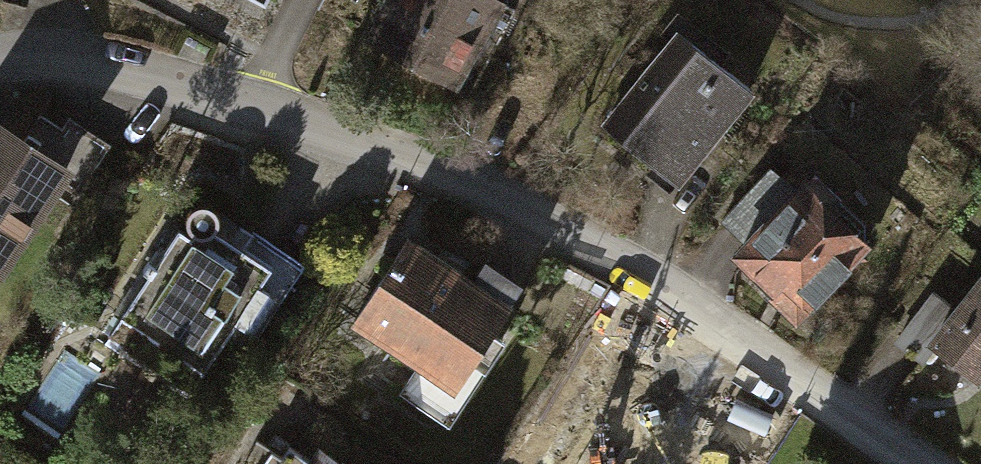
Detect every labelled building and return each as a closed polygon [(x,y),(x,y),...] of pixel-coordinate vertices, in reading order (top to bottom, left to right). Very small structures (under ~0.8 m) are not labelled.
[(366,43),(467,94),(511,6),(499,0),(388,0),(366,43)] [(676,31),(601,124),(665,175),(703,127),(710,133),(747,89),(676,31)] [(36,113),(18,140),(63,170),(55,181),(74,194),(108,144),(65,115),(57,127),(36,113)] [(55,181),(63,170),(18,140),(0,128),(0,263),(55,181)] [(706,232),(731,256),(795,190),(770,166),(706,232)] [(810,174),(795,190),(731,256),(795,317),(864,245),(826,209),(836,199),(810,174)] [(190,229),(194,234),(192,236),(178,227),(119,316),(203,371),(236,321),(258,336),(294,283),(241,247),(234,257),(205,238),(211,236),(216,233),(219,227),(220,221),(218,215),(215,210),(209,207),(203,206),(197,208),(192,211),(189,217),(188,223),(190,229)] [(407,239),(352,320),(453,387),(507,306),(504,303),(516,285),(482,262),(470,280),(407,239)] [(956,312),(933,343),(976,374),(980,367),(980,277),(956,312)] [(922,357),(933,343),(956,312),(930,293),(897,339),(922,357)] [(608,344),(579,390),(574,386),(566,398),(576,404),(565,422),(571,426),(554,454),(566,461),(564,463),(640,463),(685,392),(608,344)] [(285,444),(272,463),(313,463),(285,444)]
